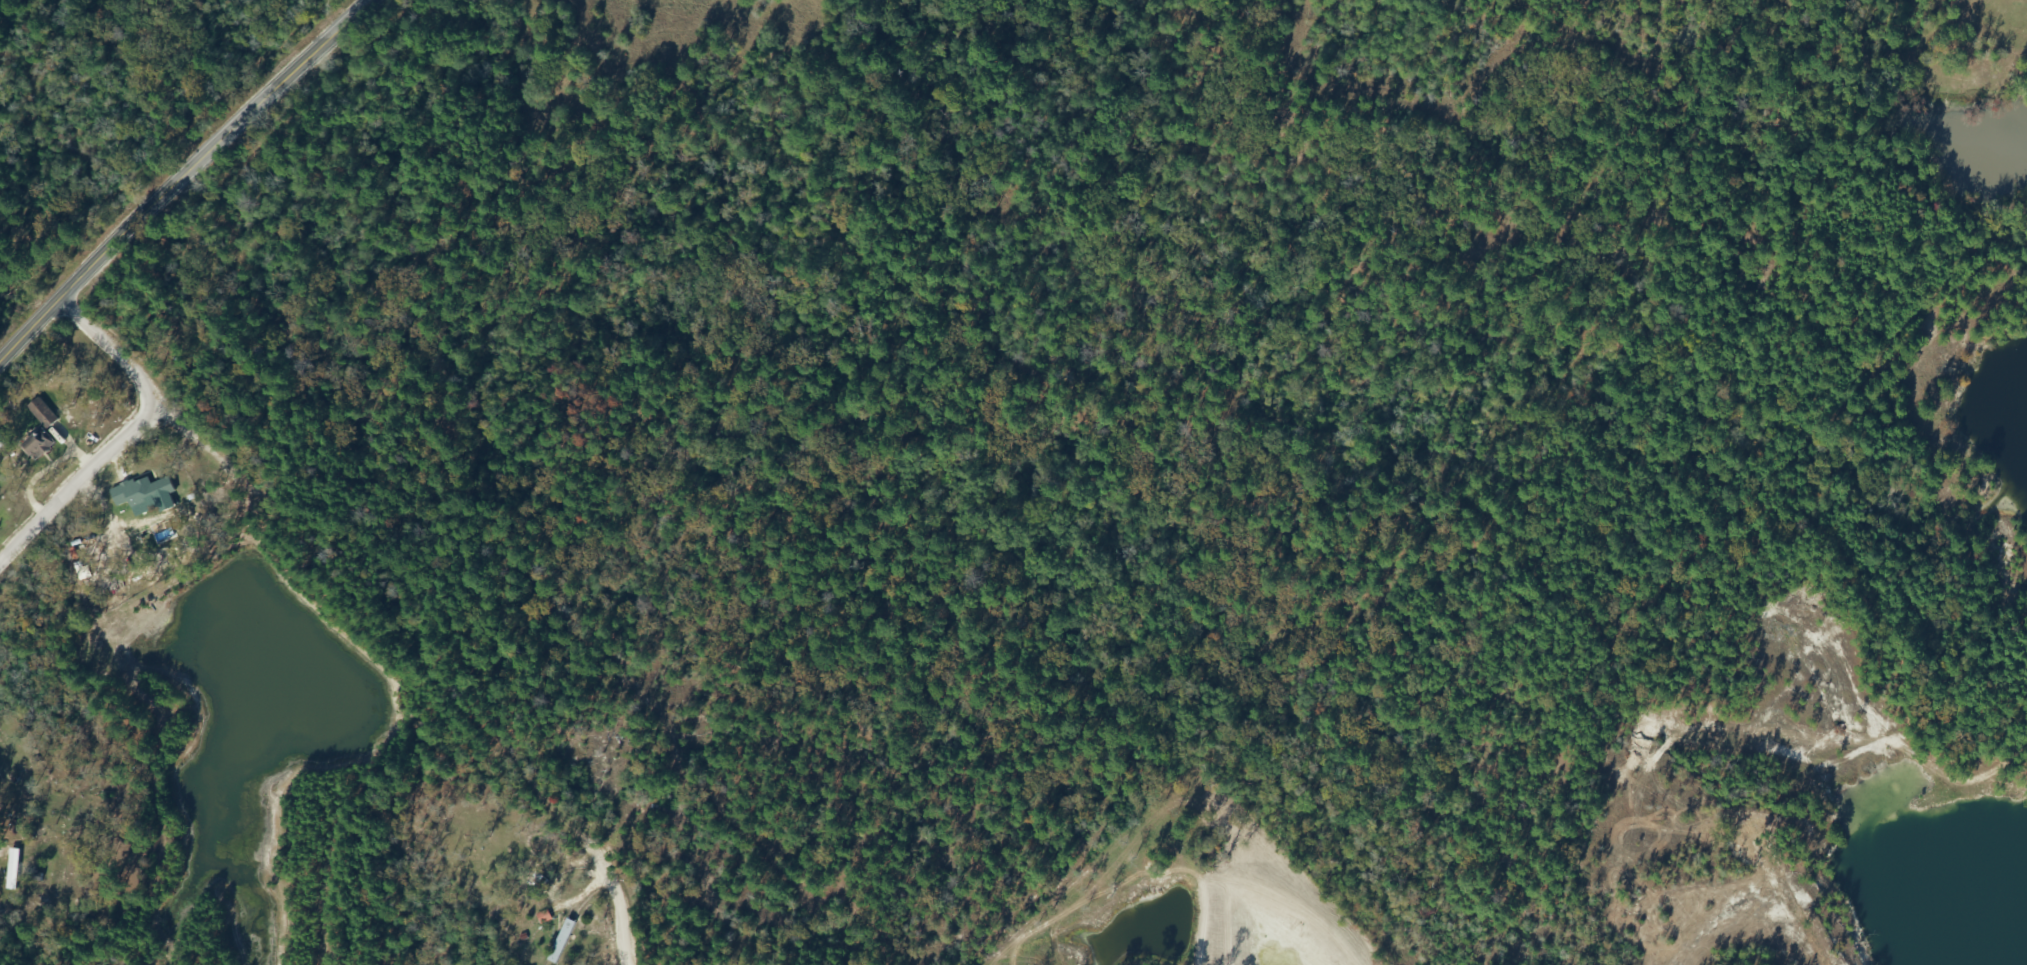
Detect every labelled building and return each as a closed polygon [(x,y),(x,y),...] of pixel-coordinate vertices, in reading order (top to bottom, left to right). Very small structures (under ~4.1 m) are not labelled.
[(17,447),(31,463),(52,444),(38,429),(17,447)] [(138,499),(141,507),(173,495),(167,478),(149,485),(146,477),(108,491),(114,508),(138,499)] [(32,832),(18,832),(18,868),(32,868),(32,832)] [(564,920),(547,962),(554,964),(557,964),(575,924),(564,920)]
